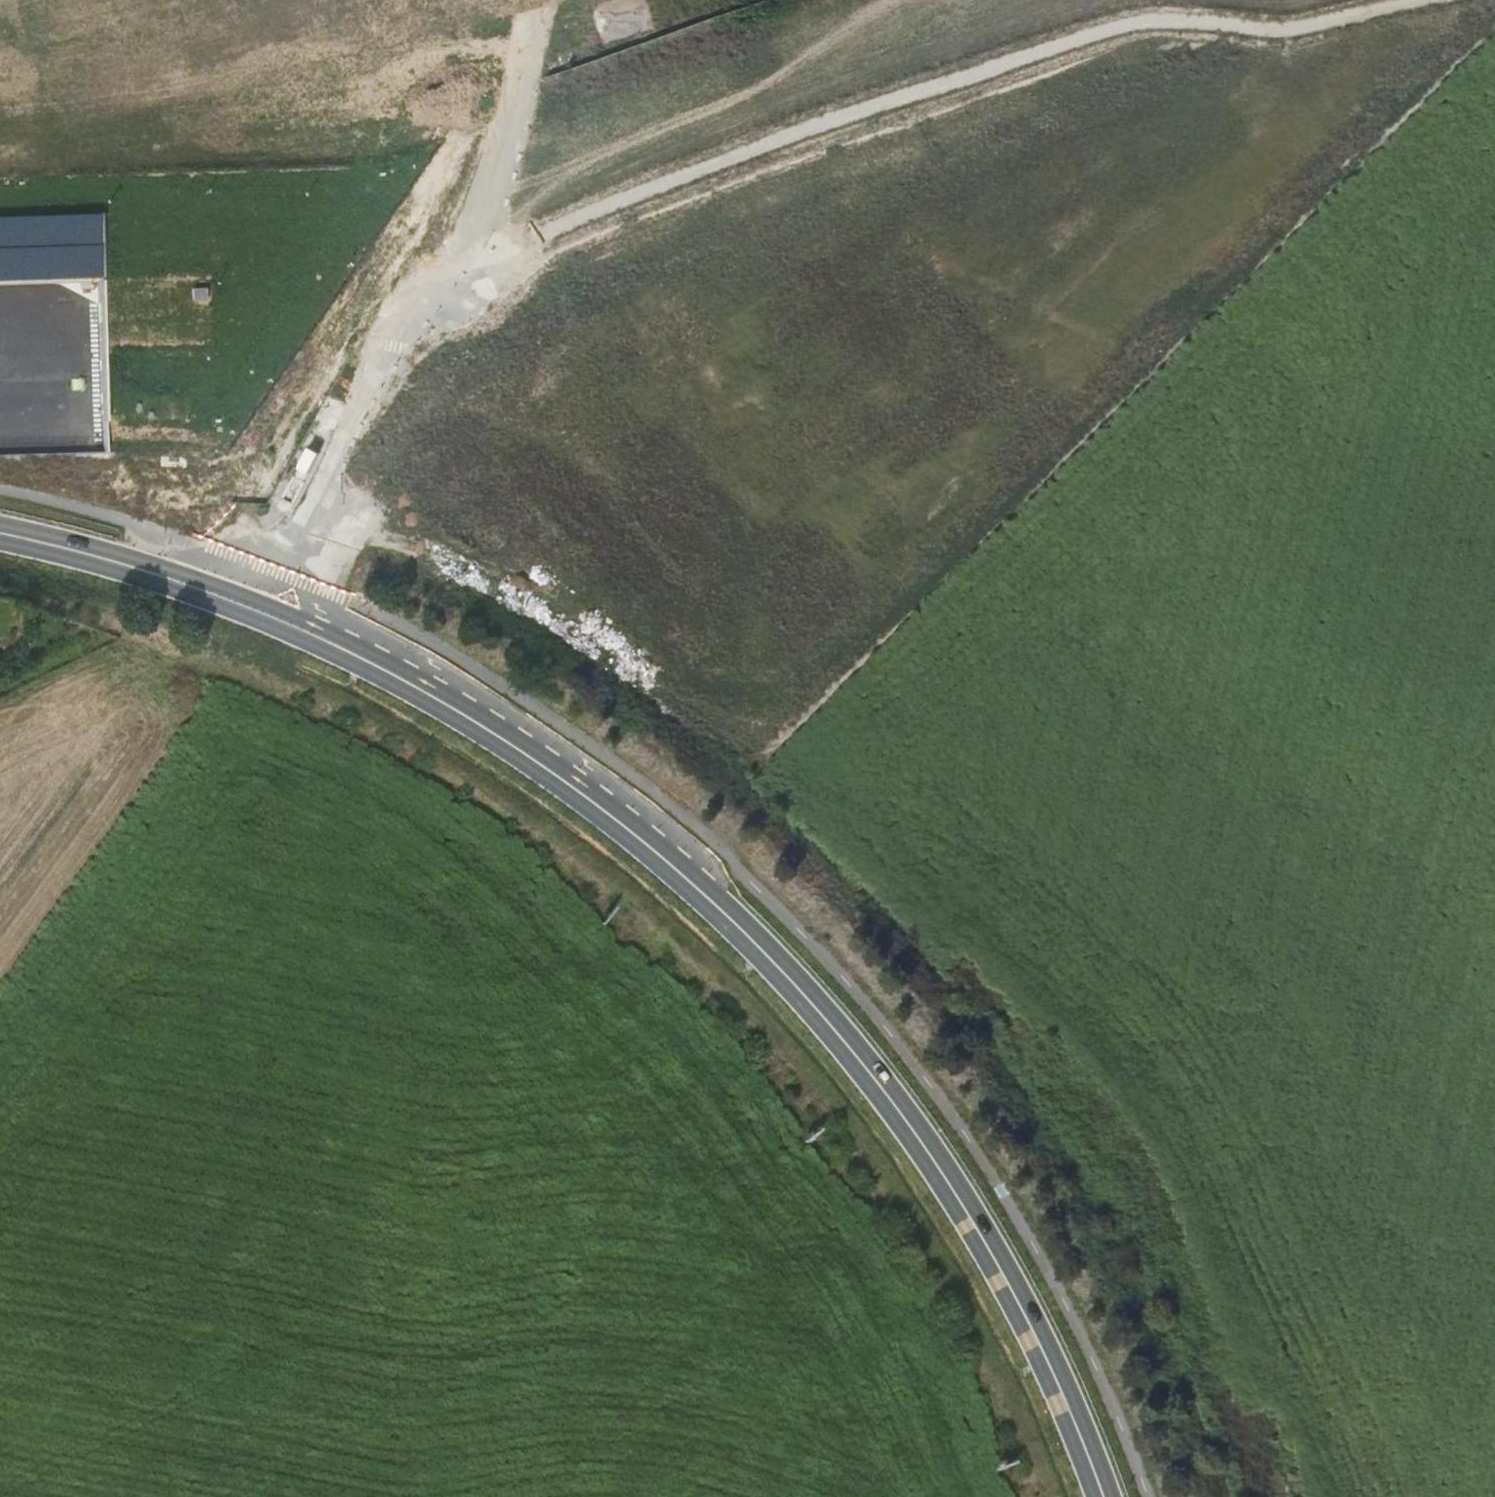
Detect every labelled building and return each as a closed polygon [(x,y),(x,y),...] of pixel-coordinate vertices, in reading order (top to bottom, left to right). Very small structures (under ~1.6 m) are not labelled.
[(59,10),(95,0),(56,0),(59,10)] [(594,2),(602,41),(653,32),(647,0),(606,0),(594,2)]
